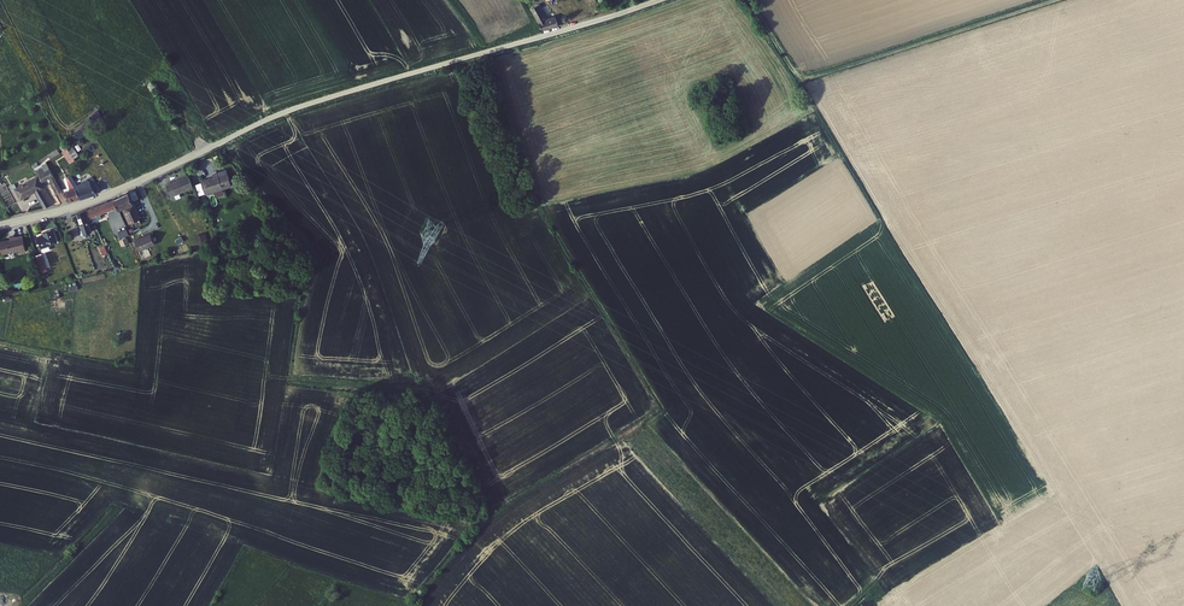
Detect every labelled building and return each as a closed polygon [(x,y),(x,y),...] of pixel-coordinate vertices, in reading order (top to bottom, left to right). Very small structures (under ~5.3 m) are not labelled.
[(538,7),(551,30),(567,25),(564,17),(555,20),(544,0),(540,2),(542,5),(538,7)] [(62,151),(67,161),(77,157),(73,146),(62,151)] [(58,149),(48,153),(50,158),(60,153),(58,149)] [(54,166),(41,172),(47,181),(55,177),(64,193),(68,190),(54,166)] [(207,176),(212,189),(229,183),(223,168),(219,169),(220,173),(213,176),(212,174),(207,176)] [(38,188),(48,205),(58,200),(47,181),(41,172),(41,171),(19,184),(25,195),(38,188)] [(195,172),(186,175),(190,187),(200,183),(195,172)] [(173,180),(177,192),(190,187),(186,175),(173,180)] [(86,186),(81,188),(87,197),(103,193),(94,178),(84,182),(86,186)] [(72,192),(76,200),(87,197),(81,188),(72,192)] [(123,196),(92,205),(100,222),(110,217),(107,211),(127,205),(128,208),(132,206),(138,221),(148,218),(135,190),(123,196)] [(81,208),(93,237),(100,234),(96,224),(100,223),(100,222),(92,205),(81,208)] [(87,233),(90,238),(93,237),(81,208),(79,209),(90,232),(87,233)] [(45,238),(48,249),(56,247),(55,241),(63,239),(59,226),(49,228),(49,231),(42,232),(44,238),(45,238)] [(213,228),(208,231),(210,237),(216,235),(213,228)] [(142,236),(146,245),(163,238),(159,229),(142,236)] [(6,240),(9,252),(25,248),(25,250),(33,248),(29,232),(22,234),(21,233),(16,235),(17,237),(6,240)] [(196,235),(198,243),(208,241),(206,232),(196,235)] [(104,245),(99,247),(102,254),(107,252),(104,245)] [(39,249),(43,264),(49,262),(45,247),(39,249)]
